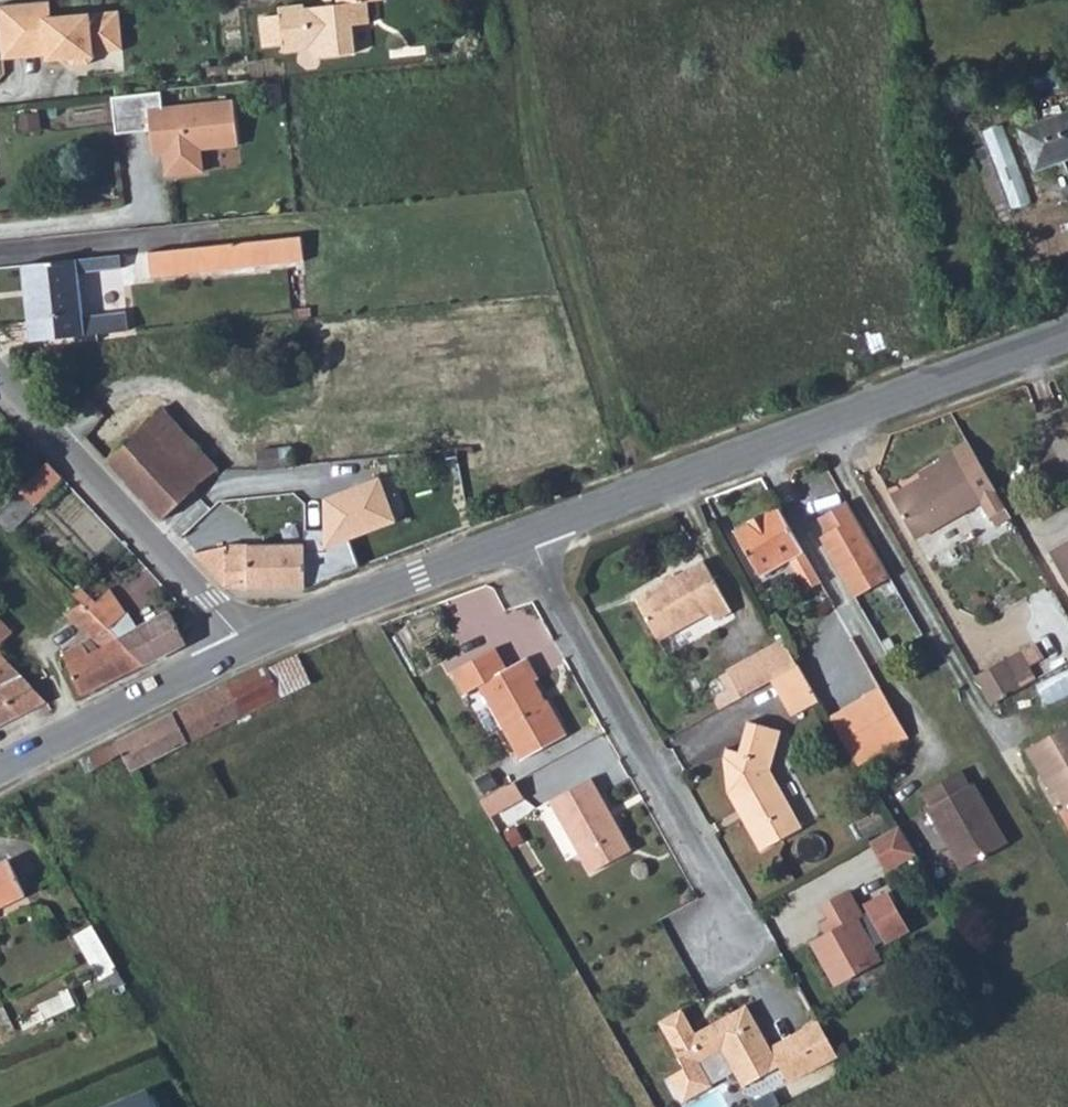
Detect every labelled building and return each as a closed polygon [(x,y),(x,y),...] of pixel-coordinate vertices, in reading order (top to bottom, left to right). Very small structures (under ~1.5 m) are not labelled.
[(55,0),(2,0),(6,41),(50,37),(50,45),(51,51),(61,51),(61,45),(70,46),(71,50),(77,55),(92,54),(98,47),(98,42),(127,40),(124,1),(56,7),(55,0)] [(279,2),(259,3),(262,32),(282,30),(283,37),(308,34),(318,42),(355,37),(352,13),(370,11),(369,0),(279,0),(279,2)] [(50,37),(6,41),(7,50),(50,45),(50,37)] [(164,79),(115,84),(119,122),(168,116),(171,139),(182,138),(184,160),(220,156),(218,134),(256,129),(251,86),(166,95),(164,79)] [(1067,157),(1067,109),(1023,124),(1039,167),(1067,157)] [(292,228),(295,253),(305,253),(303,227),(292,228)] [(160,268),(295,253),(292,228),(157,242),(160,268)] [(126,245),(28,256),(38,330),(134,320),(132,301),(88,305),(84,263),(128,259),(126,245)] [(115,451),(189,530),(237,486),(163,408),(115,451)] [(988,511),(1001,502),(958,429),(928,447),(931,453),(879,482),(905,525),(973,486),(988,511)] [(280,464),(291,463),(291,452),(279,454),(280,464)] [(6,507),(21,521),(72,472),(57,456),(6,507)] [(393,526),(374,479),(324,500),(324,550),(393,526)] [(881,565),(838,489),(815,502),(825,518),(818,522),(852,581),(881,565)] [(818,568),(777,495),(733,520),(759,566),(791,548),(808,575),(818,568)] [(1038,538),(1062,580),(1067,577),(1067,521),(1038,538)] [(300,592),(302,551),(245,548),(246,542),(231,541),(206,556),(225,588),(268,590),(300,592)] [(707,548),(680,563),(637,587),(663,630),(714,600),(720,610),(737,600),(707,548)] [(102,597),(159,652),(169,647),(197,632),(184,603),(152,618),(142,603),(140,604),(123,577),(102,597)] [(72,643),(93,686),(159,652),(102,597),(84,613),(99,630),(72,643)] [(3,635),(6,638),(23,623),(0,598),(0,631),(3,635)] [(731,661),(746,686),(775,670),(803,654),(788,628),(731,661)] [(520,753),(566,727),(548,694),(543,697),(540,690),(542,683),(533,669),(537,666),(525,645),(505,656),(492,634),(447,658),(459,680),(475,672),(520,753)] [(57,692),(6,638),(3,635),(0,638),(0,643),(2,646),(0,647),(0,722),(57,692)] [(1011,678),(1026,670),(1009,641),(994,649),(1011,678)] [(984,695),(1011,678),(994,649),(966,664),(984,695)] [(809,664),(803,654),(775,670),(788,692),(816,679),(809,664)] [(817,660),(809,664),(816,679),(825,674),(817,660)] [(228,680),(74,757),(81,768),(117,751),(126,765),(276,691),(262,663),(228,680)] [(1035,685),(1046,707),(1067,696),(1067,669),(1035,685)] [(889,737),(906,727),(876,673),(858,685),(861,690),(889,737)] [(795,706),(823,690),(816,679),(788,692),(795,706)] [(859,755),(889,737),(861,690),(832,707),(859,755)] [(760,705),(780,741),(792,719),(761,703),(760,705)] [(770,759),(780,741),(760,705),(741,742),(729,736),(724,745),(728,784),(739,800),(745,796),(750,806),(743,811),(763,844),(803,819),(770,759)] [(1067,796),(1067,721),(1063,712),(1018,740),(1027,754),(1032,750),(1061,800),(1067,796)] [(935,779),(977,854),(999,841),(965,782),(960,784),(951,770),(935,779)] [(633,845),(592,772),(551,795),(592,867),(633,845)] [(478,798),(489,816),(524,796),(513,777),(478,798)] [(956,866),(977,854),(935,779),(917,789),(926,804),(921,806),(956,866)] [(739,800),(743,811),(750,806),(745,796),(739,800)] [(896,820),(867,836),(884,865),(913,849),(896,820)] [(24,891),(5,857),(0,859),(0,902),(24,891)] [(833,908),(840,921),(847,932),(837,937),(823,945),(845,986),(890,961),(882,946),(894,940),(897,945),(919,933),(898,896),(876,908),(886,925),(874,932),(867,920),(873,916),(859,893),(833,908)] [(847,932),(840,921),(831,926),(837,937),(847,932)] [(118,982),(84,923),(70,929),(92,971),(96,970),(105,988),(118,982)] [(747,1082),(783,1062),(775,1047),(750,1002),(697,1031),(684,1009),(661,1022),(686,1069),(670,1078),(684,1103),(715,1086),(700,1058),(726,1044),(747,1082)] [(805,1031),(825,1067),(845,1057),(824,1020),(805,1031)] [(795,1083),(825,1067),(805,1031),(775,1047),(783,1062),(795,1083)] [(120,1106),(155,1106),(150,1095),(120,1106)]
